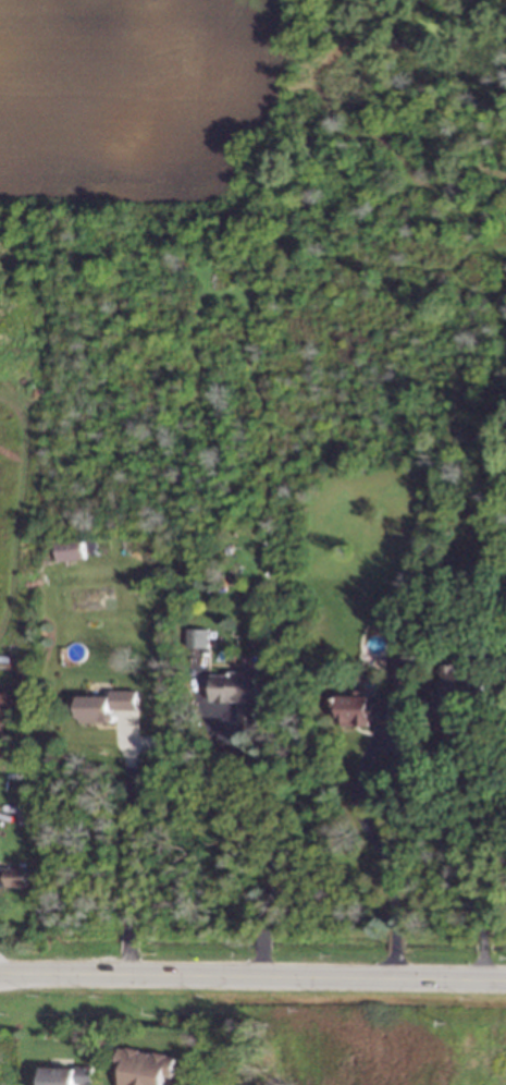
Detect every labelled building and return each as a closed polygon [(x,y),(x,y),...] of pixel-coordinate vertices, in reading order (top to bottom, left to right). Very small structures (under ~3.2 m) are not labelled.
[(57,542),(58,560),(85,558),(84,540),(57,542)] [(442,585),(436,592),(425,584),(430,576),(442,585)] [(209,648),(208,648),(189,647),(187,647),(188,630),(209,630),(209,648)] [(484,696),(472,697),(472,695),(459,696),(460,708),(459,708),(437,710),(435,710),(433,693),(444,692),(442,666),(455,665),(456,670),(469,668),(469,661),(481,660),(484,696)] [(257,723),(243,723),(238,723),(239,702),(233,702),(215,702),(215,700),(210,700),(211,674),(229,674),(229,671),(239,671),(239,670),(258,670),(257,723)] [(136,709),(113,709),(111,709),(111,712),(113,715),(114,716),(115,720),(113,722),(112,723),(108,723),(108,722),(78,722),(78,696),(109,696),(109,691),(135,691),(136,709)] [(362,696),(399,696),(398,724),(374,724),(374,727),(358,726),(358,722),(354,722),(341,721),(341,715),(336,715),(336,695),(350,696),(350,691),(362,691),(362,696)] [(496,742),(495,752),(488,751),(488,743),(488,741),(496,742)] [(25,887),(0,886),(0,867),(4,867),(4,868),(25,868),(25,887)] [(165,1075),(164,1084),(121,1084),(123,1070),(115,1068),(119,1048),(127,1049),(127,1047),(141,1049),(140,1051),(155,1053),(155,1052),(168,1054),(168,1056),(176,1058),(173,1076),(165,1075)] [(95,1066),(94,1084),(77,1084),(42,1084),(42,1068),(76,1069),(76,1065),(95,1066)]
